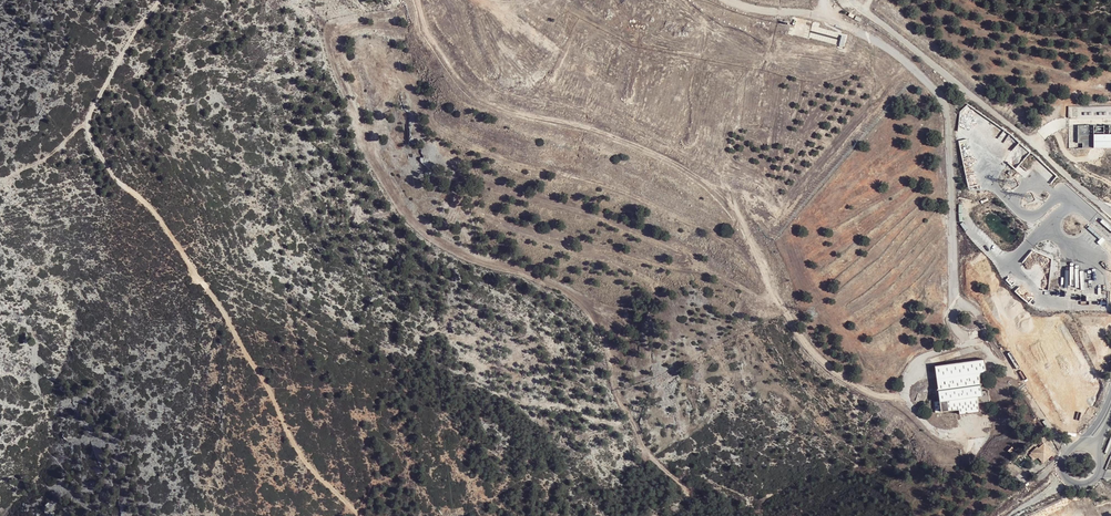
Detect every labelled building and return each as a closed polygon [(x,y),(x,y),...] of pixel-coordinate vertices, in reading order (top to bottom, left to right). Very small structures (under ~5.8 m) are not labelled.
[(812,22),(809,37),(826,41),(827,34),(823,33),(825,25),(812,22)] [(1083,142),(1083,148),(1095,147),(1095,146),(1095,133),(1089,134),(1089,125),(1078,125),(1078,142),(1083,142)] [(1095,133),(1095,146),(1110,146),(1110,133),(1105,133),(1095,133)] [(948,366),(936,368),(937,378),(940,400),(935,402),(933,403),(934,414),(938,414),(939,416),(956,413),(957,418),(961,418),(978,415),(977,406),(982,405),(989,404),(988,391),(980,394),(979,387),(978,379),(981,375),(987,375),(984,359),(962,362),(952,364),(948,366)] [(1016,450),(1012,445),(1007,450),(1011,455),(1016,450)] [(1033,454),(1036,457),(1042,464),(1052,455),(1043,445),(1039,449),(1036,447),(1031,452),(1033,454)]
